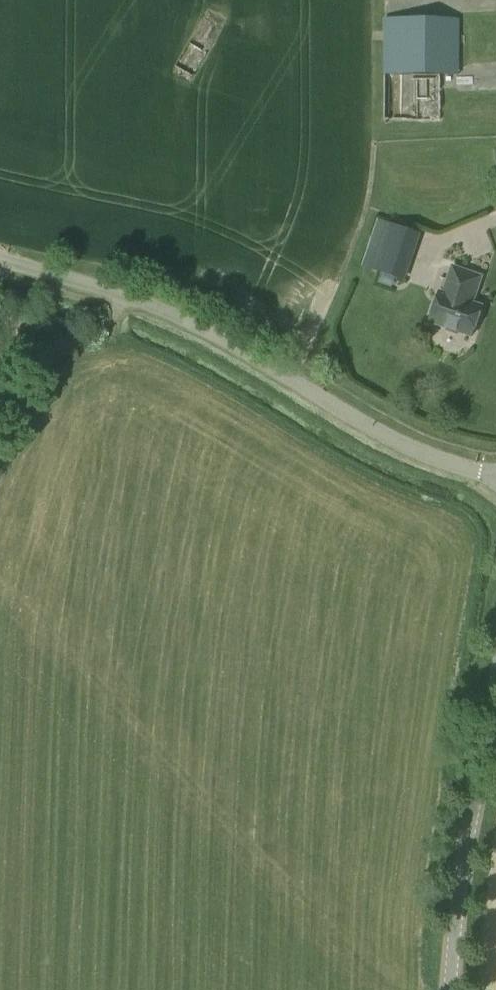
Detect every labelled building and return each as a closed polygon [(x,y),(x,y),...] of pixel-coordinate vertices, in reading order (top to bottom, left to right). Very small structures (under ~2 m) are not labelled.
[(458,75),(459,19),(385,19),(384,120),(440,120),(440,75),(458,75)] [(400,280),(416,232),(389,223),(373,271),(400,280)] [(472,303),(481,277),(452,267),(443,293),(439,292),(429,322),(472,336),(482,307),(472,303)]
